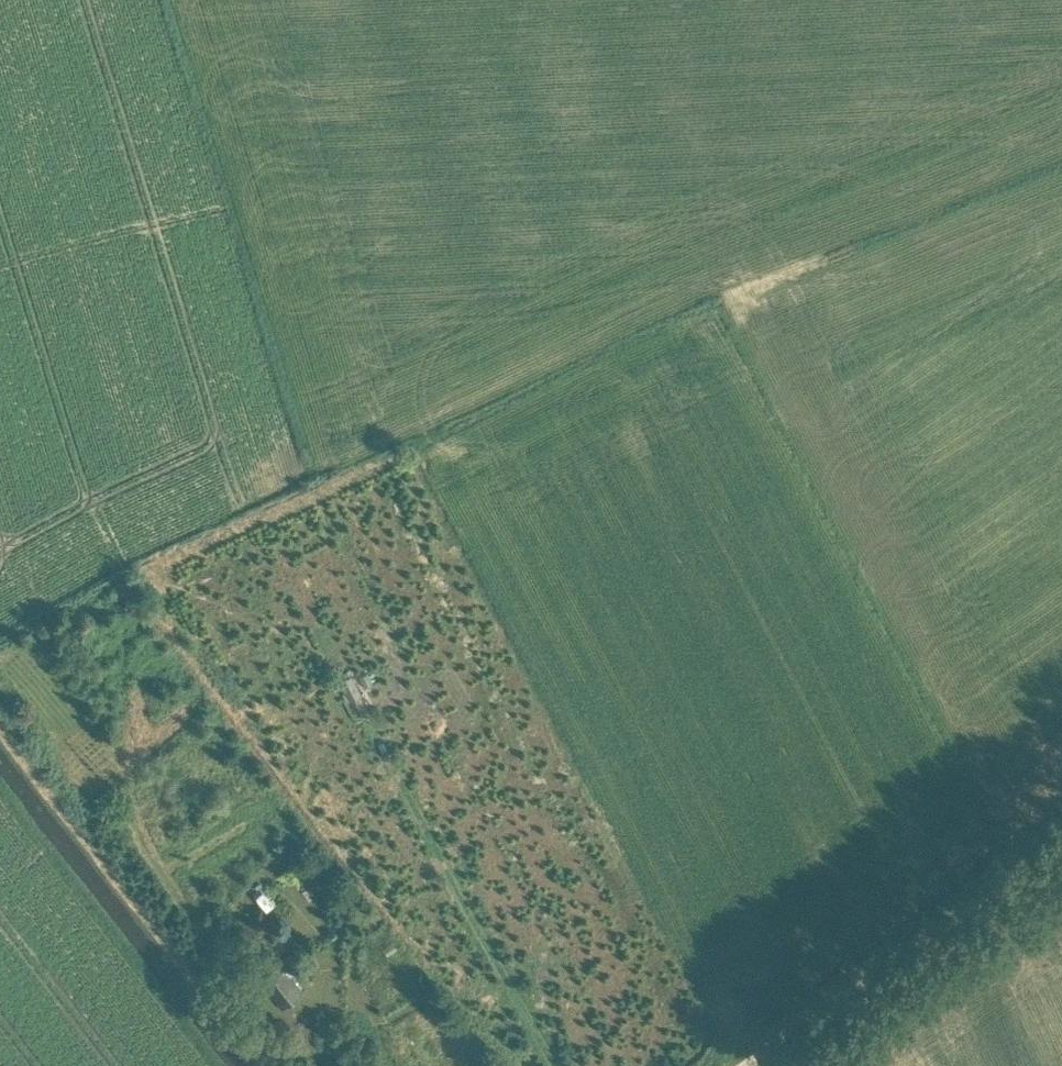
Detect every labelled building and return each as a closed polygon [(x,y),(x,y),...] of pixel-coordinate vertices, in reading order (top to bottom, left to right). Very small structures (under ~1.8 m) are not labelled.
[(352,675),(339,682),(349,700),(362,694),(352,675)] [(304,990),(278,959),(257,976),(284,1008),(304,990)]
